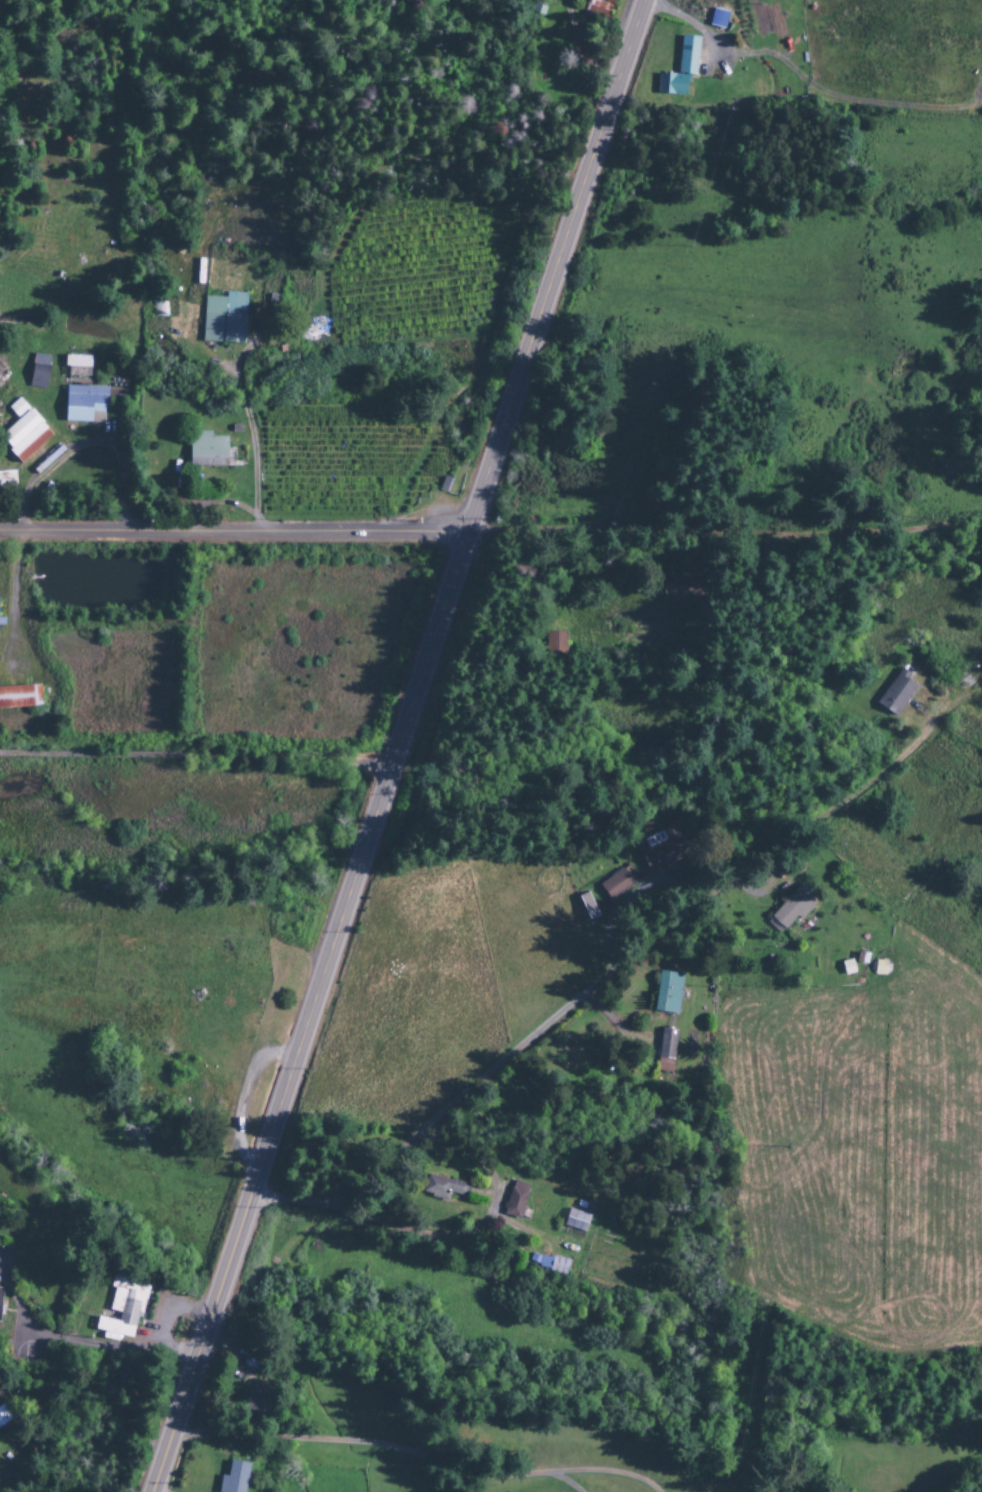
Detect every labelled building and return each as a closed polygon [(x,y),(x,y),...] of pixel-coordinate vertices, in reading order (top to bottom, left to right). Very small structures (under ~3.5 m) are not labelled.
[(611,0),(586,0),(584,6),(606,14),(611,0)] [(727,13),(712,10),(708,26),(723,30),(727,13)] [(696,76),(698,38),(679,37),(677,76),(656,75),(655,95),(685,96),(686,76),(696,76)] [(243,345),(245,294),(224,293),(224,298),(203,297),(201,343),(243,345)] [(44,391),(50,358),(33,355),(27,388),(44,391)] [(90,356),(65,356),(65,375),(90,376),(90,356)] [(63,423),(104,424),(105,388),(64,387),(63,423)] [(18,400),(7,410),(17,421),(0,436),(0,443),(19,465),(51,436),(18,400)] [(226,438),(210,438),(210,433),(188,433),(188,467),(226,467),(226,438)] [(13,491),(13,474),(0,474),(0,492),(13,491)] [(894,717),(916,686),(907,680),(910,676),(900,669),(876,704),(894,717)] [(40,707),(39,685),(0,687),(0,709),(40,707)] [(642,838),(646,848),(637,851),(647,874),(688,857),(676,825),(642,838)] [(608,901),(639,880),(629,864),(598,885),(608,901)] [(798,922),(817,901),(799,884),(767,919),(781,932),(794,918),(798,922)] [(652,1011),(676,1015),(682,975),(659,971),(652,1011)] [(672,1060),(677,1031),(661,1028),(657,1057),(672,1060)] [(671,1059),(657,1059),(656,1072),(671,1073),(671,1059)] [(466,1186),(427,1174),(421,1194),(446,1202),(448,1194),(462,1198),(466,1186)] [(528,1185),(511,1181),(503,1215),(519,1220),(528,1185)] [(567,1261),(529,1254),(527,1267),(565,1274),(567,1261)] [(134,1340),(146,1284),(111,1277),(109,1288),(112,1289),(107,1311),(118,1314),(117,1322),(96,1317),(93,1331),(134,1340)] [(243,1410),(266,1415),(269,1394),(246,1390),(243,1410)] [(0,1405),(0,1427),(11,1419),(0,1405)] [(248,1465),(228,1461),(225,1477),(220,1476),(217,1491),(243,1491),(248,1465)]
